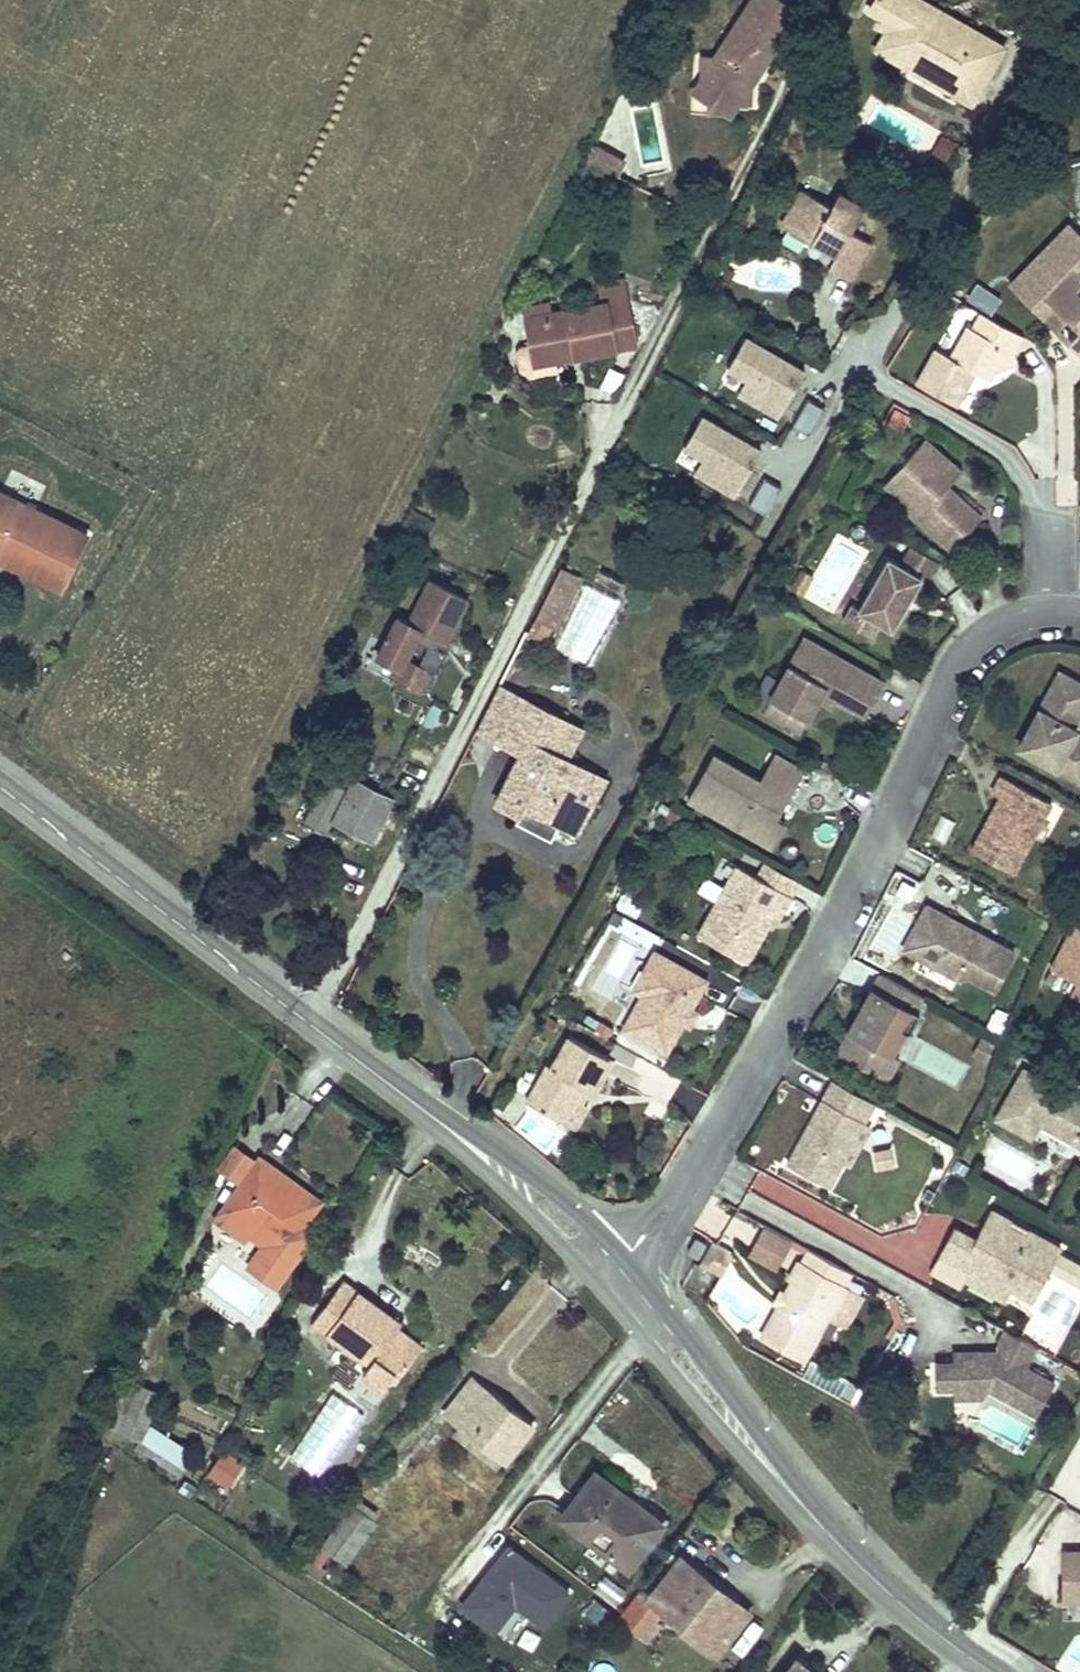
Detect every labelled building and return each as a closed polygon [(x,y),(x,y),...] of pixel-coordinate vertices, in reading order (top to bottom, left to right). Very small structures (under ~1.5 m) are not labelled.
[(759,76),(800,14),(779,0),(753,0),(715,58),(702,57),(701,79),(701,89),(729,89),(728,103),(751,104),(752,83),(757,74),(759,76)] [(1005,46),(923,0),(904,0),(877,49),(906,65),(913,53),(981,91),(1005,46)] [(974,103),(981,91),(913,53),(906,65),(974,103)] [(729,89),(701,89),(701,79),(694,91),(710,102),(710,111),(728,112),(728,103),(729,89)] [(954,144),(942,135),(930,151),(943,160),(954,144)] [(596,145),(588,160),(617,175),(624,160),(596,145)] [(829,267),(849,279),(870,242),(851,232),(865,207),(840,193),(832,206),(804,189),(783,226),(836,256),(829,267)] [(1079,354),(1079,237),(1068,225),(1010,285),(1056,330),(1067,318),(1079,330),(1068,342),(1079,354)] [(710,274),(704,286),(719,294),(725,283),(710,274)] [(533,344),(537,364),(556,361),(616,349),(615,342),(635,338),(625,280),(600,285),(603,304),(554,314),(528,318),(533,344)] [(995,297),(983,288),(974,301),(986,309),(995,297)] [(526,307),(528,318),(554,314),(552,302),(526,307)] [(1008,348),(1014,352),(1023,335),(982,313),(973,329),(969,326),(951,358),(936,349),(917,384),(957,406),(976,372),(991,381),(997,370),(1008,348)] [(616,349),(636,346),(635,338),(615,342),(616,349)] [(805,371),(737,340),(715,382),(782,414),(805,371)] [(537,364),(533,344),(520,347),(517,351),(520,370),(530,377),(554,373),(556,361),(537,364)] [(1014,352),(1008,348),(997,370),(1018,365),(1014,352)] [(769,436),(705,409),(679,454),(741,483),(769,436)] [(904,508),(953,551),(983,517),(960,497),(957,500),(945,489),(948,486),(961,472),(925,440),(892,477),(914,497),(908,504),(904,508)] [(914,497),(892,477),(885,484),(908,504),(914,497)] [(957,500),(960,497),(948,486),(945,489),(957,500)] [(64,583),(87,535),(0,493),(0,559),(6,562),(9,556),(64,583)] [(900,564),(911,545),(900,539),(889,558),(900,564)] [(940,561),(911,545),(900,564),(889,558),(860,610),(882,622),(893,628),(905,607),(900,604),(903,599),(908,601),(921,577),(929,582),(940,561)] [(6,562),(61,589),(64,583),(9,556),(6,562)] [(574,573),(563,568),(555,582),(567,588),(574,573)] [(803,595),(813,576),(802,569),(791,589),(803,595)] [(582,578),(574,573),(567,588),(555,582),(542,608),(561,618),(582,578)] [(396,678),(421,690),(430,670),(435,672),(446,650),(444,649),(468,598),(430,580),(410,621),(398,616),(395,621),(393,620),(384,639),(387,640),(379,656),(401,667),(396,678)] [(908,601),(903,599),(900,604),(905,607),(908,601)] [(873,637),(882,622),(860,610),(852,605),(844,620),(873,637)] [(561,618),(542,608),(535,620),(555,630),(561,618)] [(804,636),(770,697),(808,718),(819,698),(823,690),(837,698),(865,713),(884,681),(804,636)] [(1020,748),(1079,779),(1079,740),(1076,738),(1069,734),(1073,725),(1079,713),(1079,684),(1060,673),(1020,748)] [(477,729),(499,741),(521,698),(498,686),(477,729)] [(837,698),(823,690),(819,698),(832,706),(837,698)] [(808,718),(770,697),(764,708),(801,729),(808,718)] [(581,728),(521,698),(499,741),(525,753),(499,802),(521,814),(526,804),(563,824),(579,831),(593,803),(588,801),(575,795),(588,770),(566,758),(581,728)] [(1079,730),(1079,729),(1073,725),(1069,734),(1076,738),(1079,730)] [(773,847),(786,824),(775,818),(768,814),(779,794),(786,799),(803,770),(776,755),(760,782),(715,757),(690,800),(773,847)] [(601,775),(588,770),(575,795),(588,801),(601,775)] [(986,821),(971,849),(1015,874),(1053,804),(1000,776),(991,792),(999,797),(992,809),(997,812),(992,824),(986,821)] [(374,838),(393,799),(354,779),(350,789),(328,779),(305,824),(326,834),(334,818),(374,838)] [(779,794),(768,814),(775,818),(786,799),(779,794)] [(563,824),(526,804),(521,814),(530,817),(526,826),(555,841),(563,824)] [(997,812),(992,809),(986,821),(992,824),(997,812)] [(526,826),(530,817),(521,814),(517,821),(526,826)] [(760,878),(792,896),(800,881),(768,864),(760,878)] [(760,878),(738,866),(699,935),(748,963),(768,926),(764,924),(770,912),(774,915),(779,918),(792,896),(760,878)] [(931,905),(906,950),(949,973),(952,967),(993,988),(1014,951),(981,934),(979,938),(960,928),(963,923),(931,905)] [(774,915),(770,912),(764,924),(768,926),(774,915)] [(1079,913),(1052,970),(1079,983),(1079,913)] [(706,979),(655,951),(642,974),(653,980),(644,997),(626,1028),(666,1051),(682,1022),(691,1007),(706,979)] [(653,980),(642,974),(633,991),(644,997),(653,980)] [(917,993),(881,974),(838,1053),(887,1080),(900,1059),(891,1054),(885,1051),(917,993)] [(885,1051),(891,1054),(923,997),(917,993),(885,1051)] [(699,1012),(691,1007),(682,1022),(690,1027),(699,1012)] [(586,1015),(582,1022),(607,1039),(612,1032),(586,1015)] [(579,1100),(580,1097),(586,1085),(594,1090),(611,1059),(570,1036),(553,1065),(551,1064),(530,1103),(565,1123),(579,1100)] [(1024,1069),(996,1119),(1031,1139),(1040,1124),(1079,1146),(1079,1101),(1024,1069)] [(873,1103),(835,1082),(817,1117),(823,1120),(817,1132),(811,1128),(791,1166),(829,1187),(843,1160),(862,1123),(873,1103)] [(579,1100),(565,1123),(576,1129),(589,1106),(579,1100)] [(823,1120),(817,1117),(811,1128),(817,1132),(823,1120)] [(851,1165),(870,1128),(862,1123),(843,1160),(851,1165)] [(242,1183),(257,1162),(233,1145),(218,1166),(242,1183)] [(891,1151),(875,1154),(878,1171),(894,1168),(891,1151)] [(314,1212),(284,1190),(291,1180),(260,1157),(257,1162),(242,1183),(228,1203),(258,1224),(250,1234),(264,1245),(248,1267),(276,1287),(314,1235),(303,1226),(314,1212)] [(969,1170),(957,1162),(952,1171),(964,1178),(969,1170)] [(321,1202),(291,1180),(284,1190),(314,1212),(321,1202)] [(258,1224),(228,1203),(220,1213),(221,1214),(214,1223),(243,1244),(250,1234),(258,1224)] [(1010,1288),(1033,1301),(1051,1269),(1059,1254),(1062,1249),(1029,1231),(1026,1235),(1009,1226),(1012,1222),(992,1210),(976,1239),(955,1228),(940,1255),(968,1270),(964,1278),(1003,1300),(1010,1288)] [(774,1269),(789,1241),(764,1228),(750,1256),(774,1269)] [(696,1239),(689,1250),(700,1256),(706,1245),(696,1239)] [(843,1285),(850,1271),(808,1249),(762,1338),(804,1360),(828,1314),(843,1286),(843,1285)] [(729,1259),(718,1253),(711,1265),(722,1271),(729,1259)] [(1059,1254),(1051,1269),(1079,1285),(1079,1266),(1059,1254)] [(968,1270),(940,1255),(932,1270),(959,1285),(964,1278),(968,1270)] [(348,1306),(357,1293),(343,1282),(333,1295),(348,1306)] [(861,1295),(843,1286),(828,1314),(846,1324),(861,1295)] [(422,1347),(396,1328),(394,1331),(388,1326),(393,1319),(357,1293),(348,1306),(333,1295),(314,1322),(370,1363),(364,1371),(384,1386),(401,1364),(406,1368),(422,1347)] [(396,1328),(400,1324),(393,1319),(388,1326),(394,1331),(396,1328)] [(955,1386),(979,1385),(987,1389),(1037,1416),(1055,1383),(1027,1368),(1037,1348),(1006,1330),(997,1348),(998,1354),(996,1358),(984,1358),(984,1354),(954,1354),(954,1364),(937,1364),(937,1390),(954,1389),(955,1389),(955,1386)] [(805,1380),(854,1400),(861,1383),(812,1363),(805,1380)] [(533,1426),(472,1378),(446,1413),(460,1425),(506,1460),(533,1426)] [(142,1439),(161,1394),(139,1385),(120,1429),(142,1439)] [(979,1385),(955,1386),(955,1389),(954,1389),(955,1400),(984,1399),(987,1389),(979,1385)] [(506,1460),(460,1425),(453,1434),(498,1470),(506,1460)] [(192,1453),(151,1426),(142,1439),(185,1468),(192,1453)] [(185,1468),(142,1439),(135,1449),(161,1465),(181,1475),(185,1468)] [(433,1451),(439,1444),(432,1439),(427,1445),(433,1451)] [(225,1482),(237,1463),(222,1454),(210,1472),(225,1482)] [(658,1527),(631,1506),(635,1502),(596,1473),(562,1516),(628,1567),(658,1527)] [(333,1514),(342,1501),(334,1495),(325,1508),(333,1514)] [(662,1522),(635,1502),(631,1506),(658,1527),(662,1522)] [(346,1564),(377,1522),(354,1503),(322,1545),(329,1552),(346,1564)] [(509,1545),(462,1606),(496,1631),(516,1604),(544,1625),(570,1593),(509,1545)] [(1079,1601),(1079,1551),(1063,1552),(1063,1601),(1079,1601)] [(746,1616),(724,1600),(728,1595),(695,1569),(692,1573),(678,1563),(649,1600),(664,1611),(717,1654),(746,1616)] [(643,1638),(664,1611),(649,1600),(638,1592),(618,1618),(643,1638)] [(750,1612),(728,1595),(724,1600),(746,1616),(750,1612)] [(797,1659),(787,1671),(814,1671),(797,1659)]
